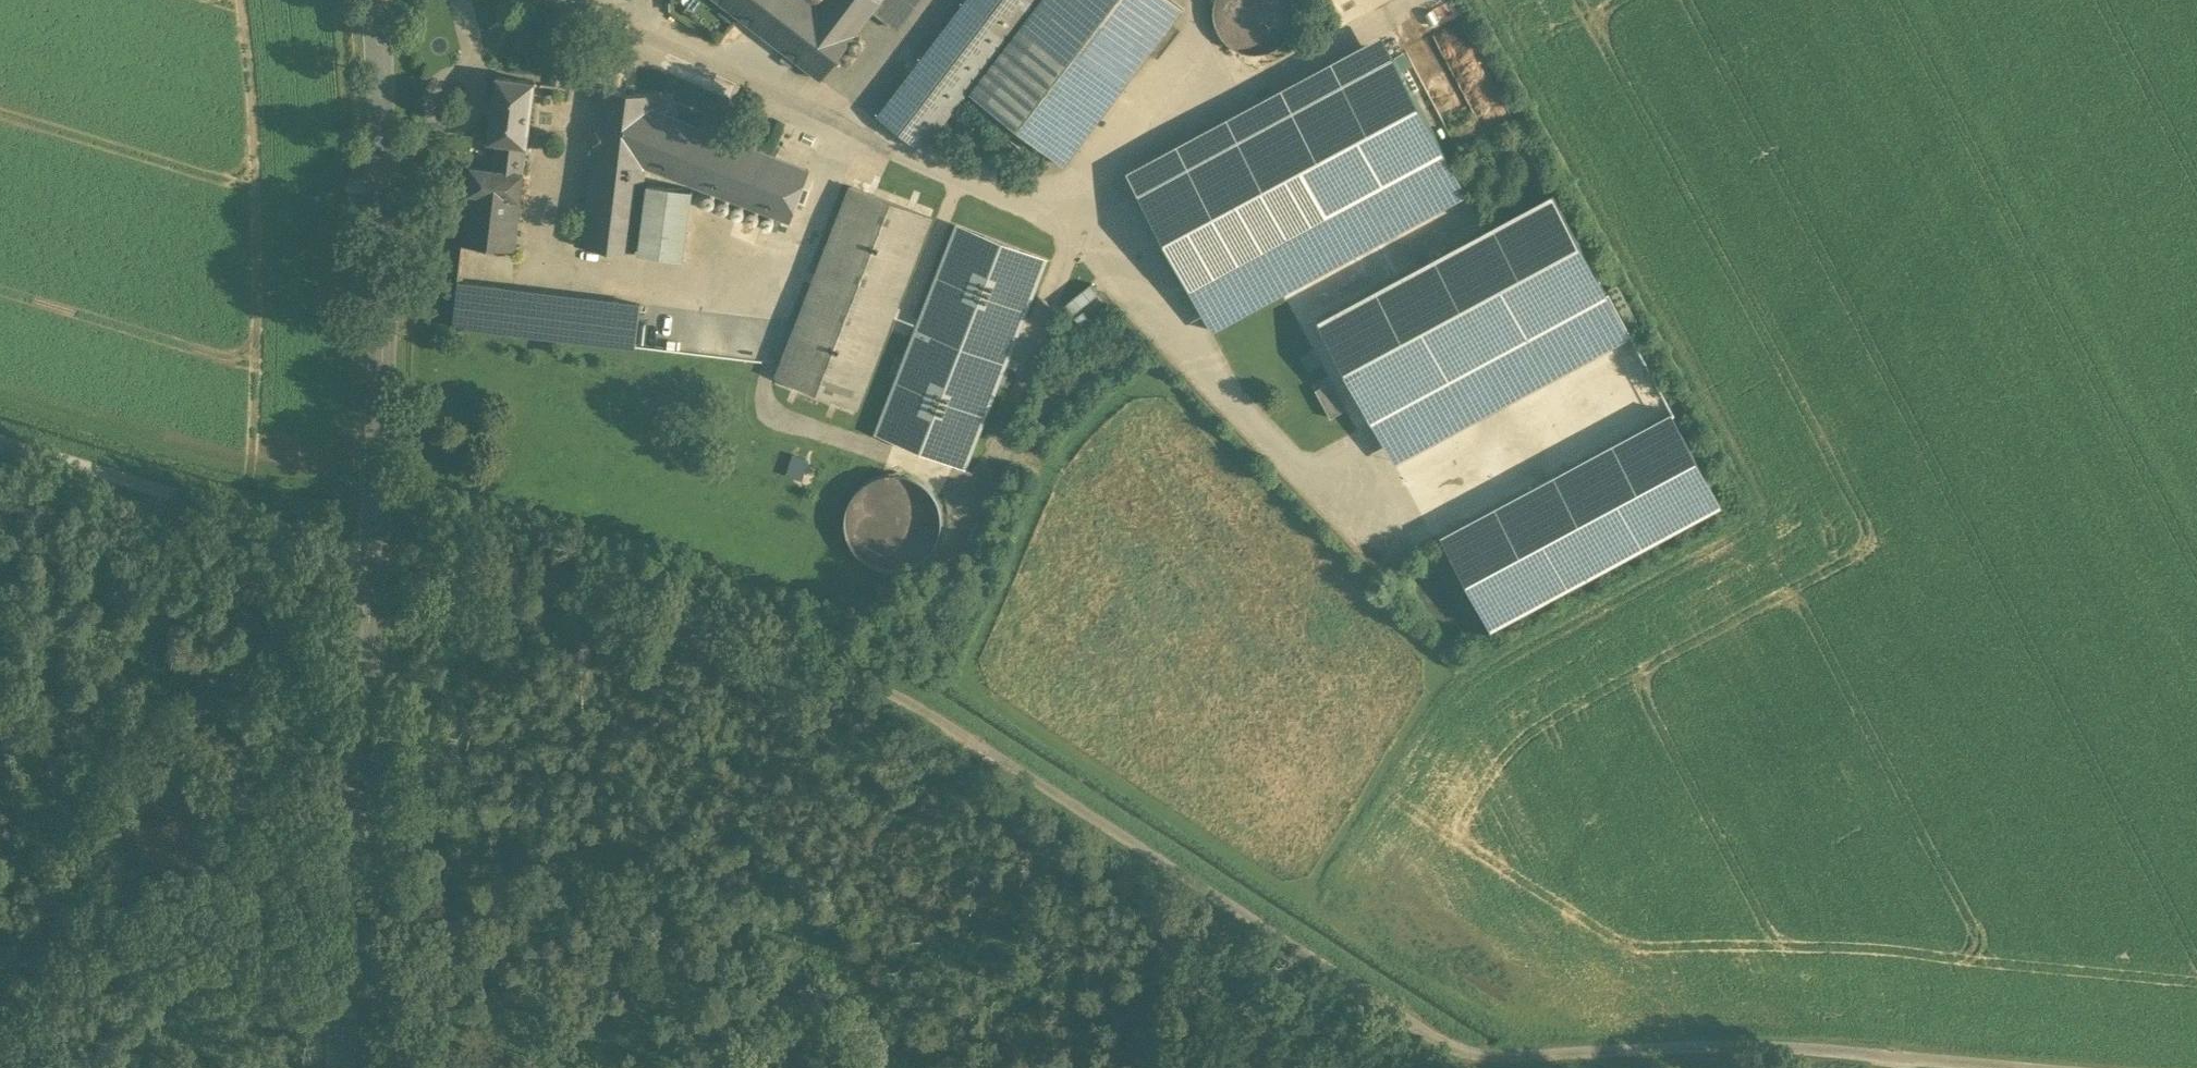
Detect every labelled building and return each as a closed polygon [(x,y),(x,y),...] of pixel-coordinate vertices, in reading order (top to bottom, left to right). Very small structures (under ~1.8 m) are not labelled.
[(814,0),(720,0),(801,62),(818,75),(822,78),(857,33),(818,3),(814,0)] [(857,33),(875,9),(899,28),(920,0),(821,0),(818,3),(857,33)] [(1183,0),(964,0),(880,101),(930,155),(975,103),(1063,163),(1191,6),(1183,0)] [(1254,23),(1253,46),(1282,47),(1285,0),(1224,0),(1223,21),(1254,23)] [(1391,28),(1454,146),(1516,114),(1456,0),(1444,0),(1391,28)] [(1127,172),(1213,330),(1469,192),(1384,34),(1127,172)] [(818,75),(801,62),(795,70),(811,84),(818,75)] [(537,81),(497,75),(489,140),(498,141),(528,146),(537,81)] [(655,96),(603,90),(585,233),(578,232),(576,244),(636,252),(647,167),(654,109),(655,96)] [(669,98),(655,96),(654,109),(667,114),(669,98)] [(667,114),(654,109),(647,167),(790,221),(810,170),(667,114)] [(524,172),(528,146),(498,141),(494,168),(524,172)] [(521,195),(524,172),(494,168),(473,165),(470,188),(521,195)] [(693,188),(650,183),(640,252),(684,258),(693,188)] [(853,186),(777,376),(857,407),(930,216),(853,186)] [(511,288),(521,195),(470,188),(458,281),(511,288)] [(1632,335),(1554,191),(1317,319),(1395,463),(1632,335)] [(1045,261),(956,227),(879,429),(968,463),(1045,261)] [(642,304),(511,288),(458,281),(453,326),(637,348),(642,304)] [(1077,308),(1103,291),(1097,283),(1071,299),(1077,308)] [(1333,381),(1314,389),(1326,417),(1345,409),(1333,381)] [(1673,411),(1442,533),(1491,626),(1722,504),(1673,411)] [(904,465),(850,497),(885,554),(931,527),(917,503),(924,498),(904,465)]
